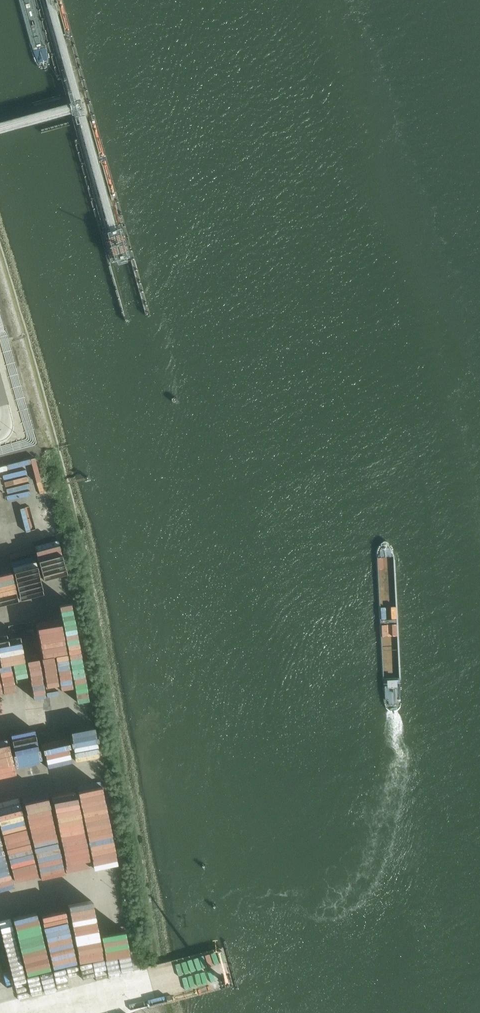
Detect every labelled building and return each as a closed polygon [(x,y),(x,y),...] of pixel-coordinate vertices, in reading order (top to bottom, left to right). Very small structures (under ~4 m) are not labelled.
[(50,568),(64,565),(55,527),(43,530),(46,546),(33,549),(33,552),(19,555),(25,579),(51,573),(50,568)] [(69,739),(93,736),(80,632),(56,635),(69,739)] [(3,688),(43,686),(41,638),(27,638),(27,644),(14,645),(15,661),(2,661),(3,688)] [(56,669),(55,665),(51,666),(50,661),(44,662),(46,671),(56,669)] [(45,735),(46,748),(69,747),(68,733),(45,735)] [(28,837),(24,813),(32,811),(31,806),(47,803),(45,793),(21,797),(22,799),(0,802),(0,859),(7,858),(4,841),(28,837)] [(122,900),(98,904),(109,969),(123,966),(122,961),(132,959),(122,900)]
